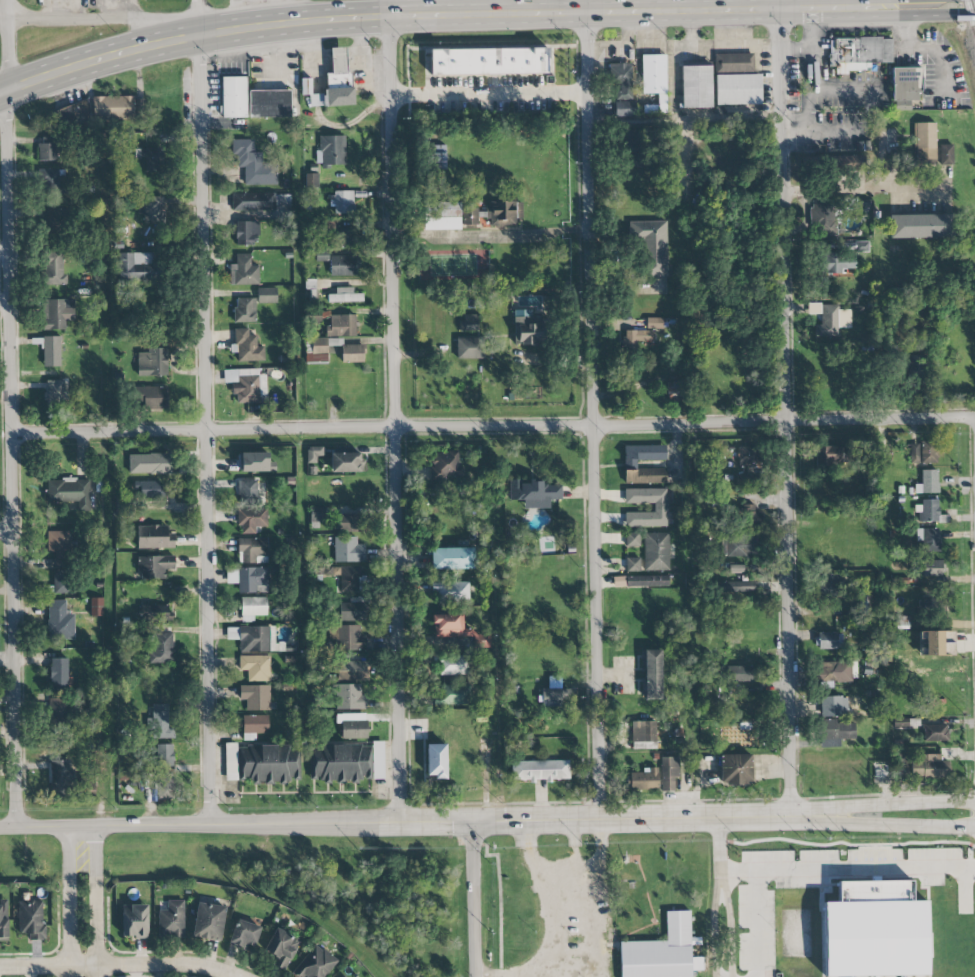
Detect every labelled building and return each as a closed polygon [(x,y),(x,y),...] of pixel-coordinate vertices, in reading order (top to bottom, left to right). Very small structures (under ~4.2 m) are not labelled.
[(829,38),(829,67),(836,67),(836,73),(869,72),(868,63),(892,63),(892,37),(829,38)] [(346,47),(331,48),(332,72),(326,72),(327,94),(309,95),(310,107),(353,105),(352,72),(347,73),(346,47)] [(432,51),(432,75),(549,74),(549,50),(432,51)] [(714,55),(714,73),(752,73),(752,54),(714,55)] [(642,94),(657,94),(658,113),(666,112),(665,55),(641,55),(642,94)] [(616,100),(632,99),(631,63),(610,63),(610,83),(616,83),(616,100)] [(711,66),(712,107),(681,108),(680,67),(711,66)] [(893,111),(910,111),(910,100),(921,100),(920,67),(892,68),(893,111)] [(715,76),(715,106),(760,105),(760,75),(715,76)] [(222,79),(223,119),(247,118),(246,78),(222,79)] [(250,91),(250,117),(291,117),(291,91),(250,91)] [(92,97),(93,120),(134,119),(134,96),(92,97)] [(138,119),(147,118),(145,99),(136,100),(138,119)] [(615,117),(636,117),(635,101),(614,102),(615,117)] [(55,109),(60,127),(89,119),(84,102),(55,109)] [(937,123),(914,123),(913,165),(936,165),(937,123)] [(655,149),(656,129),(624,128),(624,148),(655,149)] [(319,136),(319,151),(315,151),(316,165),(345,164),(344,136),(319,136)] [(39,161),(57,160),(56,137),(39,137),(39,161)] [(244,186),(277,185),(276,163),(262,164),(262,152),(254,152),(254,139),(234,140),(234,168),(244,168),(244,186)] [(445,169),(445,145),(431,146),(431,169),(445,169)] [(939,165),(953,165),(953,145),(939,145),(939,165)] [(141,147),(140,171),(162,172),(163,148),(141,147)] [(39,190),(64,190),(64,170),(39,169),(39,190)] [(353,191),(330,191),(330,206),(334,206),(334,214),(353,214),(353,191)] [(276,210),(276,206),(290,206),(290,193),(231,194),(232,211),(276,210)] [(163,197),(143,197),(143,224),(164,224),(163,197)] [(858,198),(819,199),(820,236),(838,236),(838,214),(858,213),(858,198)] [(460,201),(423,202),(423,230),(461,230),(460,201)] [(485,203),(486,219),(490,219),(490,227),(516,227),(515,219),(522,219),(522,202),(485,203)] [(461,225),(478,225),(478,215),(479,215),(479,208),(462,207),(461,225)] [(67,209),(41,209),(42,230),(67,230),(67,209)] [(953,214),(890,215),(891,239),(954,237),(953,214)] [(667,276),(666,221),(629,221),(630,238),(644,238),(645,277),(667,276)] [(256,222),(235,222),(236,246),(257,245),(256,222)] [(356,246),(356,228),(339,228),(338,246),(356,246)] [(67,284),(67,275),(63,275),(63,251),(43,251),(44,285),(67,284)] [(119,282),(159,281),(158,252),(118,253),(119,282)] [(235,254),(236,264),(229,264),(230,285),(259,285),(258,266),(250,266),(250,254),(235,254)] [(842,274),(842,269),(855,269),(855,254),(824,254),(823,274),(842,274)] [(330,276),(358,275),(358,256),(330,256),(330,276)] [(335,287),(335,294),(326,295),(327,302),(363,301),(362,293),(354,294),(354,287),(335,287)] [(288,288),(257,288),(257,303),(288,303),(288,288)] [(256,298),(234,298),(234,323),(256,323),(256,298)] [(43,330),(65,330),(65,321),(73,321),(74,300),(43,299),(43,330)] [(821,324),(814,325),(814,336),(839,336),(838,305),(812,305),(812,314),(820,314),(821,324)] [(328,336),(356,336),(355,315),(328,315),(328,336)] [(477,315),(460,315),(461,331),(477,330),(477,315)] [(514,344),(544,345),(545,318),(514,318),(514,344)] [(662,318),(646,318),(646,329),(662,328),(662,318)] [(235,329),(236,361),(264,361),(263,347),(257,347),(256,335),(248,335),(248,329),(235,329)] [(636,341),(652,341),(653,331),(625,330),(625,351),(636,351),(636,341)] [(60,336),(42,336),(43,366),(60,366),(60,336)] [(307,353),(307,362),(327,362),(327,338),(312,338),(311,353),(307,353)] [(456,359),(484,359),(483,338),(456,338),(456,359)] [(342,362),(364,362),(364,345),(341,345),(342,362)] [(167,348),(147,349),(147,352),(136,353),(137,377),(167,376),(167,348)] [(233,403),(266,402),(266,375),(259,375),(259,369),(223,370),(224,383),(233,383),(233,403)] [(63,381),(45,380),(44,407),(63,408),(63,381)] [(667,398),(686,397),(685,381),(667,381),(667,398)] [(168,408),(168,387),(138,386),(138,407),(168,408)] [(920,441),(911,440),(910,459),(919,459),(920,441)] [(920,463),(938,463),(939,441),(921,441),(920,463)] [(624,446),(624,483),(666,483),(666,468),(637,468),(637,460),(665,460),(665,446),(624,446)] [(816,466),(842,465),(841,446),(816,447),(816,466)] [(323,447),(306,447),(307,464),(317,463),(316,456),(323,456),(323,447)] [(738,465),(757,465),(758,447),(738,447),(738,465)] [(240,473),(270,472),(269,452),(239,453),(240,473)] [(430,479),(460,481),(462,453),(432,452),(430,479)] [(361,453),(330,453),(331,473),(362,472),(361,453)] [(128,474),(171,473),(170,454),(128,454),(128,474)] [(938,493),(938,470),(921,470),(921,484),(915,485),(915,493),(938,493)] [(752,485),(752,474),(736,475),(737,485),(752,485)] [(237,504),(258,504),(258,479),(238,478),(237,504)] [(46,479),(45,503),(78,504),(78,508),(89,509),(90,480),(46,479)] [(161,480),(134,481),(134,499),(162,498),(161,480)] [(510,501),(523,500),(523,509),(549,508),(549,500),(561,500),(561,485),(542,485),(542,482),(520,482),(520,480),(509,480),(510,501)] [(728,505),(728,487),(713,488),(713,506),(728,505)] [(624,489),(625,504),(654,503),(654,512),(625,513),(625,527),(666,527),(666,489),(624,489)] [(938,501),(916,502),(916,523),(946,522),(946,516),(938,516),(938,501)] [(325,507),(310,507),(310,526),(325,526),(325,507)] [(238,534),(255,534),(255,527),(267,527),(267,509),(238,509),(238,534)] [(762,512),(739,512),(739,528),(762,528),(762,512)] [(363,514),(339,514),(339,532),(363,532),(363,514)] [(137,548),(174,549),(174,533),(167,533),(167,526),(137,525),(137,548)] [(939,552),(939,528),(916,529),(916,552),(939,552)] [(46,552),(54,552),(54,566),(69,566),(70,531),(47,531),(46,552)] [(640,533),(626,532),(625,546),(639,546),(640,533)] [(668,533),(643,533),(643,570),(668,570),(668,533)] [(756,534),(720,536),(721,557),(757,555),(756,534)] [(334,562),(365,562),(364,544),(357,545),(356,537),(334,537),(334,562)] [(237,538),(237,553),(242,553),(242,564),(268,563),(267,538),(237,538)] [(431,569),(474,569),(473,548),(431,548),(431,569)] [(174,556),(138,556),(138,579),(165,579),(165,570),(174,570),(174,556)] [(626,571),(640,572),(641,558),(626,557),(626,571)] [(923,577),(942,576),(941,560),(922,561),(923,577)] [(728,573),(743,573),(743,565),(728,565),(728,573)] [(362,566),(326,567),(326,576),(336,576),(336,593),(358,592),(358,579),(362,579),(362,566)] [(237,568),(238,593),(268,593),(268,567),(237,568)] [(53,571),(54,593),(72,593),(71,571),(53,571)] [(836,583),(843,583),(843,573),(819,574),(820,598),(837,597),(836,583)] [(668,586),(668,576),(614,576),(614,587),(668,586)] [(754,592),(754,582),(718,581),(718,591),(754,592)] [(434,602),(469,601),(468,582),(434,582),(434,602)] [(266,615),(266,597),(240,598),(240,622),(254,622),(254,616),(266,615)] [(339,621),(366,621),(366,597),(349,597),(349,603),(339,603),(339,621)] [(103,598),(90,598),(90,615),(102,616),(103,598)] [(65,600),(48,601),(49,640),(74,639),(74,612),(66,612),(65,600)] [(170,621),(169,605),(140,605),(140,622),(170,621)] [(433,636),(463,636),(463,614),(432,615),(433,636)] [(360,625),(336,626),(336,651),(366,650),(366,636),(360,636),(360,625)] [(275,626),(239,627),(239,652),(281,651),(281,645),(275,645),(275,626)] [(924,656),(953,656),(952,631),(924,631),(924,656)] [(172,633),(150,633),(150,663),(173,663),(172,633)] [(817,649),(842,649),(842,633),(817,633),(817,649)] [(662,650),(643,650),(642,700),(661,700),(662,650)] [(469,675),(469,655),(436,654),(436,675),(469,675)] [(269,656),(238,656),(239,671),(247,671),(247,681),(270,681),(269,656)] [(68,659),(50,658),(49,692),(70,692),(71,678),(67,678),(68,659)] [(367,680),(366,661),(336,662),(337,681),(367,680)] [(857,681),(856,661),(817,662),(817,686),(831,686),(831,682),(857,681)] [(755,666),(726,666),(726,681),(755,682),(755,666)] [(336,710),(366,709),(366,695),(361,695),(361,684),(335,684),(336,710)] [(269,685),(239,686),(239,701),(245,701),(245,711),(270,710),(269,685)] [(470,704),(469,685),(435,687),(436,705),(470,704)] [(561,707),(561,699),(570,700),(571,689),(542,688),(542,706),(561,707)] [(821,717),(845,716),(845,696),(821,697),(821,717)] [(66,700),(49,700),(49,726),(65,726),(66,700)] [(173,738),(174,728),(168,728),(169,704),(152,704),(151,737),(173,738)] [(366,713),(336,714),(336,731),(341,730),(342,739),(367,738),(366,713)] [(631,722),(632,749),(656,748),(655,721),(631,722)] [(821,748),(840,747),(840,742),(855,742),(854,721),(821,722),(821,748)] [(924,742),(948,741),(947,724),(924,725),(924,742)] [(384,741),(372,742),(372,779),(384,779),(384,741)] [(225,783),(298,782),(298,746),(236,746),(236,743),(225,743),(225,783)] [(173,744),(155,745),(155,769),(174,768),(173,744)] [(369,781),(368,744),(309,746),(311,783),(369,781)] [(446,778),(446,745),(427,744),(426,778),(446,778)] [(940,755),(922,754),(922,761),(911,761),(911,778),(949,779),(949,761),(940,761),(940,755)] [(751,755),(719,755),(720,784),(751,784),(751,755)] [(661,757),(661,791),(674,791),(674,777),(679,777),(679,757),(661,757)] [(72,760),(50,761),(51,795),(73,795),(72,760)] [(511,762),(512,781),(569,780),(569,760),(511,762)] [(658,789),(657,768),(649,768),(649,772),(629,773),(630,790),(658,789)] [(175,776),(156,776),(157,800),(176,800),(175,776)] [(928,975),(927,901),(912,901),(912,881),(838,882),(838,902),(824,902),(824,976),(928,975)] [(158,937),(183,938),(184,901),(167,900),(167,910),(158,910),(158,937)] [(18,934),(28,933),(28,940),(44,940),(43,901),(18,902),(18,934)] [(220,941),(225,906),(197,903),(192,937),(220,941)] [(122,938),(147,938),(147,905),(121,905),(122,938)] [(691,971),(702,971),(702,957),(691,957),(690,911),(666,911),(666,941),(619,942),(620,976),(691,976),(691,971)] [(261,927),(237,919),(229,944),(245,949),(246,945),(254,947),(261,927)] [(272,965),(284,971),(300,941),(275,927),(262,952),(275,959),(272,965)] [(338,962),(316,943),(291,973),(295,976),(325,976),(338,962)]
